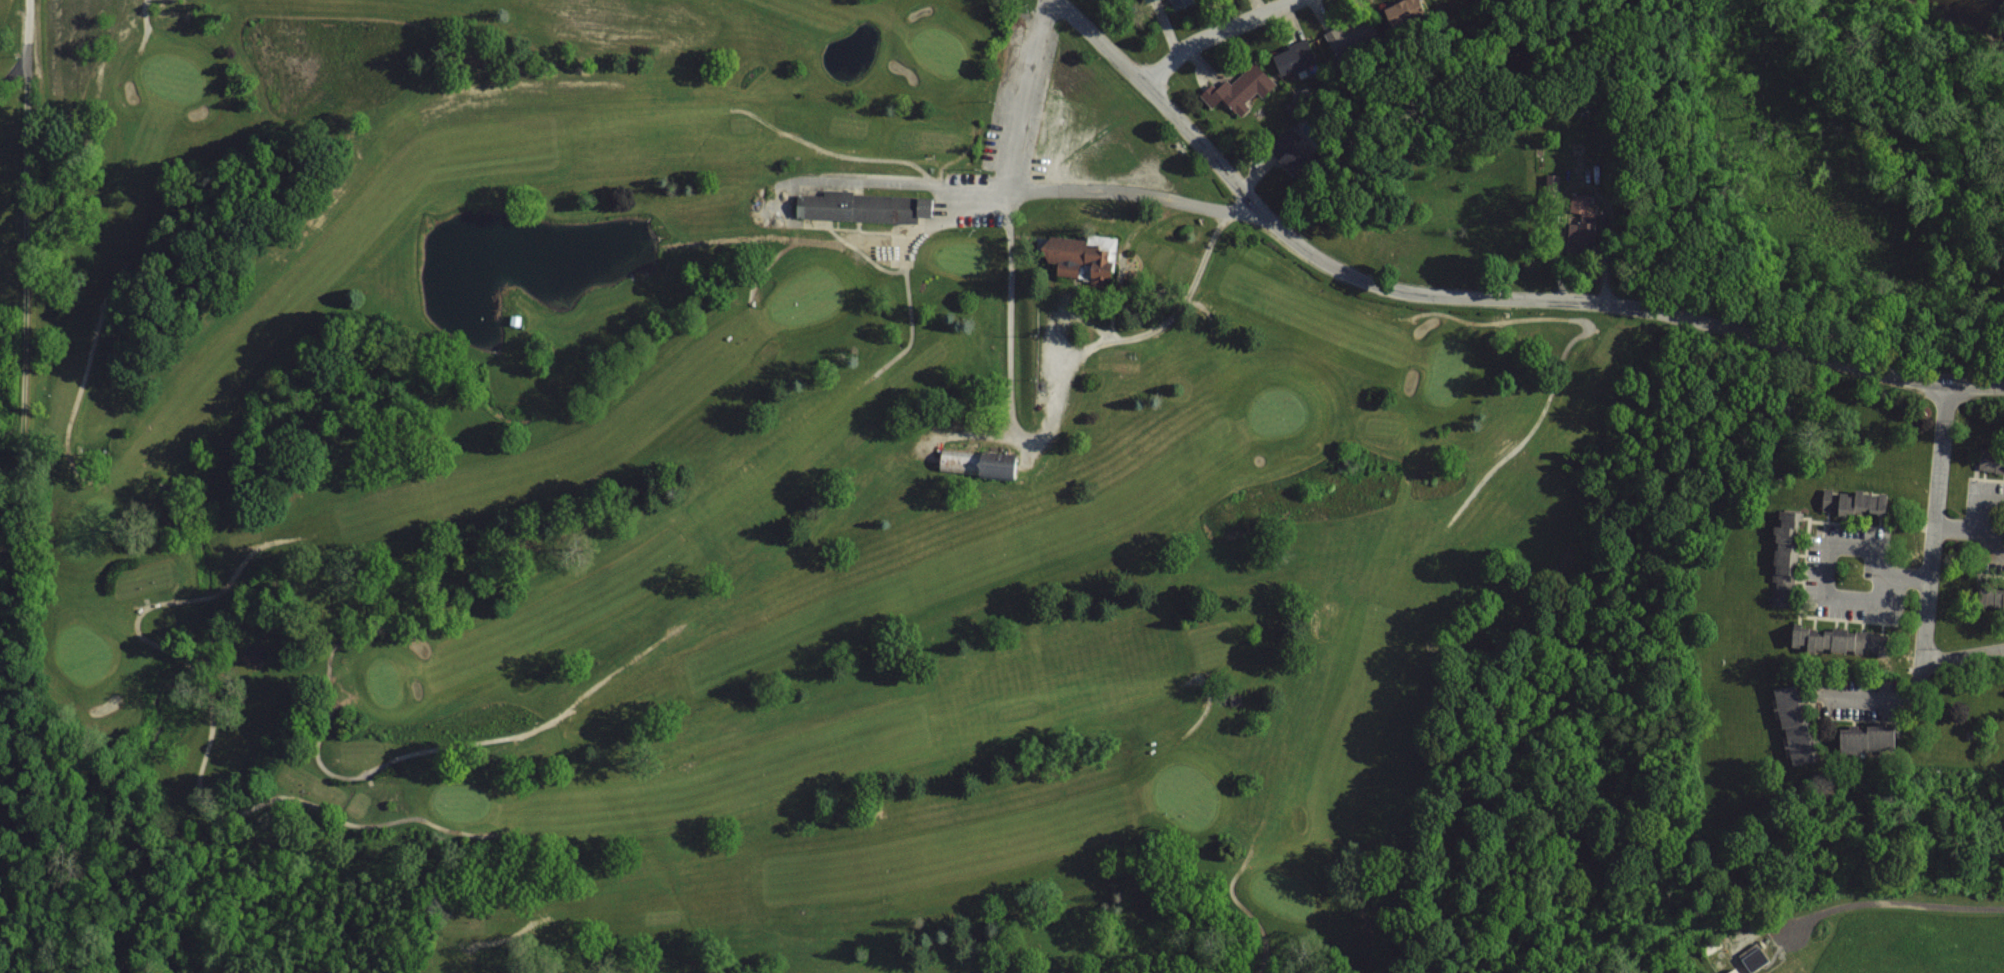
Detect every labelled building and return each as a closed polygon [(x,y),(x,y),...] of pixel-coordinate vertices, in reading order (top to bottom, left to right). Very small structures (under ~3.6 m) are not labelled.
[(1388,27),(1410,18),(1403,0),(1401,0),(1380,9),(1388,27)] [(1368,15),(1324,33),(1332,54),(1376,35),(1368,15)] [(1315,62),(1299,20),(1288,24),(1296,44),(1268,55),(1277,77),(1315,62)] [(1210,110),(1222,100),(1237,118),(1249,109),(1244,103),(1256,93),(1260,98),(1275,86),(1252,58),(1202,100),(1210,110)] [(794,217),(927,223),(928,197),(795,190),(794,217)] [(2003,473),(2003,450),(1977,449),(1977,473),(2003,473)] [(1770,601),(1793,602),(1796,514),(1773,513),(1770,601)] [(1976,609),(2003,609),(2003,585),(1976,585),(1976,609)] [(1788,651),(1850,651),(1850,626),(1788,626),(1788,651)] [(1770,687),(1777,728),(1797,725),(1790,684),(1770,687)] [(1757,945),(1737,957),(1747,972),(1766,961),(1757,945)]
